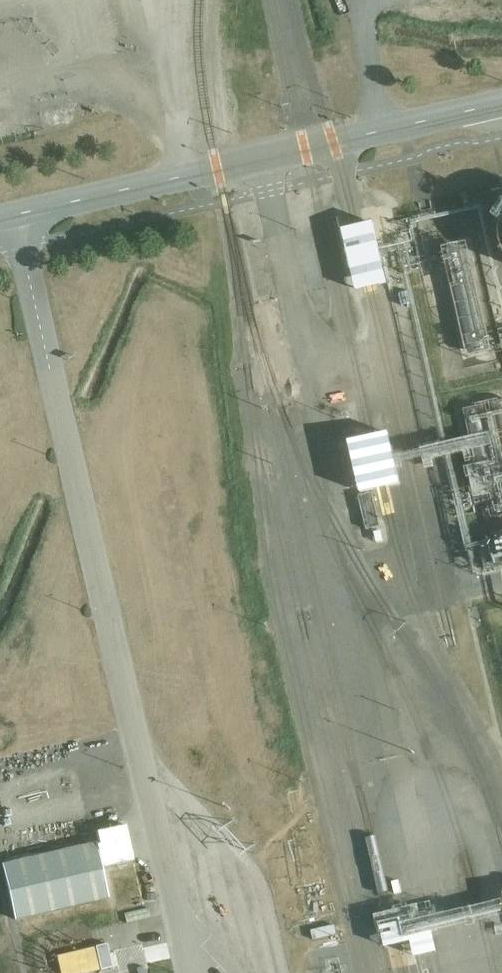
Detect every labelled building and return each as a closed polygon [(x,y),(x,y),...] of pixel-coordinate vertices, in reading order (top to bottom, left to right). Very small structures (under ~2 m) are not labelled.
[(446,454),(451,452),(473,448),(470,438),(449,444),(409,274),(413,272),(407,245),(416,243),(414,230),(418,228),(417,223),(480,209),(501,307),(501,296),(481,205),(414,221),(414,224),(412,224),(412,226),(410,227),(413,240),(379,247),(381,255),(400,251),(444,445),(408,453),(396,456),(397,465),(410,462),(446,454)] [(381,255),(379,247),(374,222),(356,226),(343,229),(357,291),(370,288),(388,284),(381,255)] [(468,240),(442,247),(467,358),(492,351),(468,240)] [(446,454),(467,552),(469,552),(473,571),(482,577),(485,576),(487,577),(496,575),(498,581),(501,581),(501,402),(464,410),(470,438),(473,448),(483,494),(474,496),(471,485),(459,487),(451,452),(446,454)] [(349,441),(361,493),(402,484),(397,465),(396,456),(390,432),(349,441)] [(359,496),(367,530),(380,527),(373,493),(359,496)] [(96,841),(2,863),(15,920),(110,898),(96,841)] [(438,952),(429,911),(380,922),(386,948),(412,942),(415,957),(438,952)] [(56,956),(61,972),(86,972),(99,970),(93,947),(56,956)]
